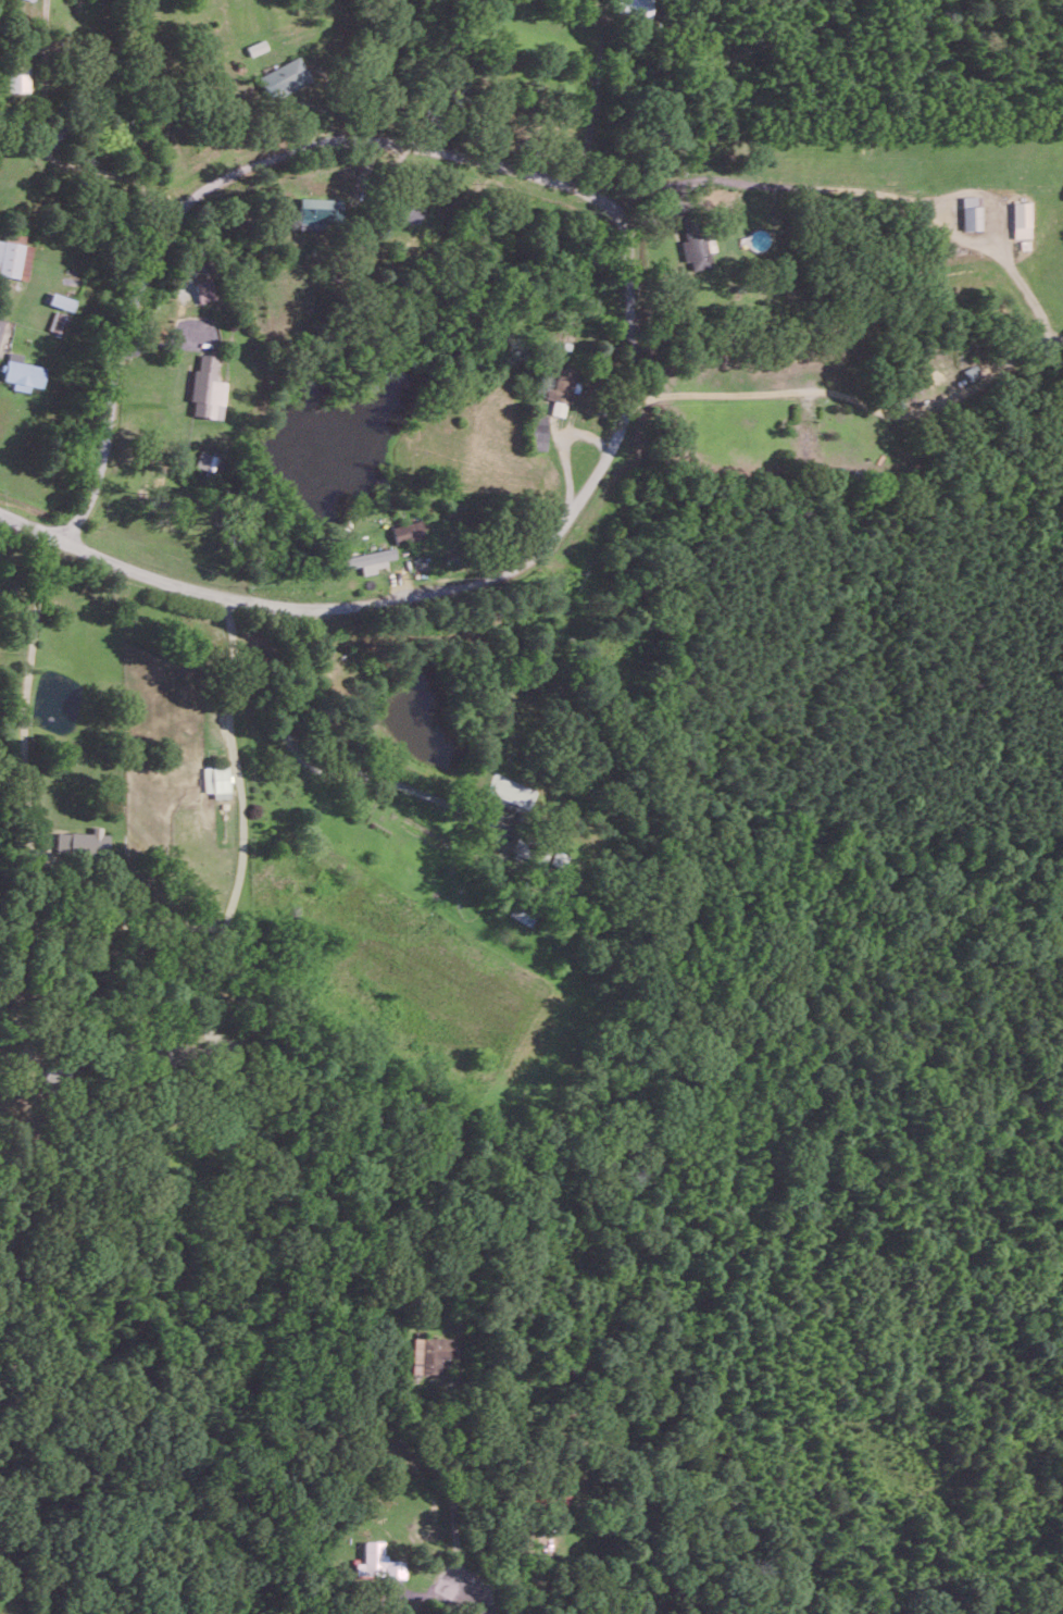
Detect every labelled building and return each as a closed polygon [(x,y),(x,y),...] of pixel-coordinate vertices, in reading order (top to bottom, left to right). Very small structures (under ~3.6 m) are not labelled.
[(246,44),(249,55),(267,50),(264,40),(246,44)] [(310,80),(298,56),(257,76),(269,100),(310,80)] [(28,91),(28,64),(6,64),(6,91),(28,91)] [(961,229),(980,229),(979,195),(960,196),(961,229)] [(339,227),(340,198),(298,197),(297,226),(339,227)] [(423,206),(402,198),(396,215),(417,223),(423,206)] [(1029,237),(1028,201),(1011,202),(1012,237),(1029,237)] [(708,251),(714,250),(709,222),(682,227),(685,239),(679,240),(683,261),(689,260),(690,270),(711,266),(708,251)] [(33,245),(23,243),(25,235),(9,233),(8,240),(0,239),(0,274),(28,279),(33,245)] [(215,299),(211,277),(193,280),(197,302),(215,299)] [(75,300),(52,292),(48,303),(71,311),(75,300)] [(69,313),(56,310),(52,331),(64,334),(69,313)] [(12,388),(28,391),(29,385),(41,387),(45,366),(22,362),(23,354),(8,350),(2,379),(13,382),(12,388)] [(222,418),(226,381),(216,380),(218,355),(199,353),(198,369),(193,368),(189,401),(193,401),(191,414),(222,418)] [(553,388),(545,387),(544,398),(552,399),(550,414),(567,416),(573,366),(556,364),(553,388)] [(547,414),(530,414),(529,449),(546,450),(547,414)] [(218,481),(226,458),(199,449),(193,467),(202,470),(200,475),(218,481)] [(424,537),(420,520),(391,526),(394,543),(424,537)] [(395,557),(393,546),(342,557),(345,568),(360,565),(362,574),(376,571),(375,567),(387,565),(385,559),(395,557)] [(229,797),(228,765),(203,766),(204,791),(213,791),(213,797),(229,797)] [(90,832),(55,831),(54,852),(106,855),(107,834),(100,833),(100,826),(91,826),(90,832)] [(509,915),(530,925),(537,910),(516,900),(509,915)] [(456,1358),(456,1337),(413,1337),(413,1373),(440,1373),(440,1358),(456,1358)] [(405,1577),(405,1560),(384,1559),(384,1541),(363,1541),(363,1563),(355,1563),(355,1576),(405,1577)]
